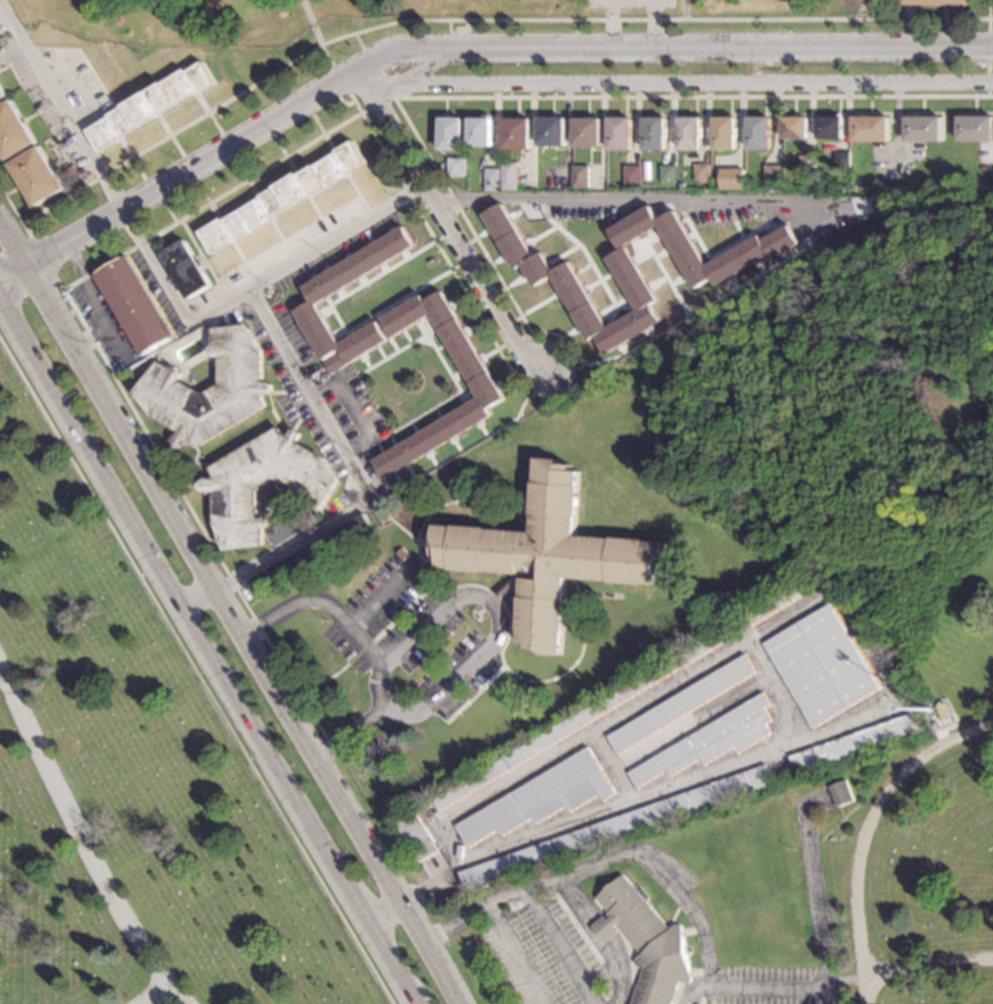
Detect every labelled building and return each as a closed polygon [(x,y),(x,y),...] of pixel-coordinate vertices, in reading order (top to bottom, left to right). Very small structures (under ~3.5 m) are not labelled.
[(216,86),(199,96),(197,94),(195,95),(159,117),(123,138),(124,141),(122,142),(102,154),(89,131),(110,119),(108,116),(186,70),(188,72),(203,63),(216,86)] [(7,159),(0,147),(0,106),(11,100),(36,142),(7,159)] [(940,141),(903,142),(903,116),(939,115),(940,141)] [(631,150),(609,150),(609,117),(631,116),(631,150)] [(666,149),(644,149),(644,117),(665,116),(666,149)] [(992,122),(992,140),(955,141),(955,117),(991,116),(992,122)] [(461,151),(440,151),(439,117),(460,117),(461,151)] [(699,150),(677,150),(677,117),(698,117),(699,150)] [(734,150),(712,151),(711,117),(734,117),(734,150)] [(769,150),(746,150),(746,117),(768,117),(769,150)] [(806,139),(781,139),(780,117),(805,117),(806,139)] [(842,139),(816,139),(816,117),(841,117),(842,139)] [(887,141),(851,142),(850,117),(887,117),(887,141)] [(491,146),(469,147),(468,118),(490,118),(491,146)] [(503,118),(532,118),(532,149),(503,149),(503,118)] [(565,146),(539,146),(539,118),(565,118),(565,146)] [(601,146),(573,147),(573,118),(601,118),(601,146)] [(366,164),(350,174),(350,175),(348,177),(312,198),(311,197),(308,198),(275,218),(275,220),(271,222),(236,243),(235,242),(232,244),(212,254),(199,233),(219,221),(222,219),(223,221),(258,199),(296,176),(299,175),(300,176),(335,155),(337,154),(337,152),(353,143),(366,164)] [(65,188),(35,206),(10,164),(40,146),(65,188)] [(849,169),(834,169),(834,153),(849,153),(849,169)] [(814,174),(798,174),(798,156),(813,156),(814,174)] [(464,176),(448,177),(447,159),(464,158),(464,176)] [(517,163),(517,190),(501,190),(501,163),(517,163)] [(709,182),(693,183),(692,165),(708,164),(709,182)] [(780,183),(763,184),(762,165),(779,165),(780,183)] [(587,188),(571,189),(570,166),(587,166),(587,188)] [(639,186),(622,186),(622,166),(638,166),(639,186)] [(675,182),(659,183),(658,166),(675,166),(675,182)] [(500,191),(485,191),(485,170),(499,169),(500,191)] [(743,190),(718,190),(718,170),(742,170),(743,170),(743,190)] [(504,203),(535,257),(543,252),(555,272),(571,262),(609,327),(623,319),(637,310),(606,258),(626,246),(659,301),(651,306),(661,323),(609,354),(598,337),(591,341),(553,278),(537,288),(524,265),(517,270),(484,215),(504,203)] [(658,220),(675,210),(706,264),(760,234),(763,239),(789,224),(801,244),(773,260),(770,255),(717,286),(713,279),(695,289),(659,226),(642,236),(620,248),(609,230),(650,206),(658,220)] [(417,245),(318,304),(341,343),(378,321),(390,340),(350,364),(342,350),(324,360),(295,311),(312,301),(303,286),(405,225),(417,245)] [(210,287),(186,300),(161,255),(185,241),(210,287)] [(175,336),(141,356),(102,289),(95,276),(128,256),(175,336)] [(244,279),(231,287),(225,277),(224,275),(236,267),(244,279)] [(508,397),(490,407),(495,415),(386,479),(374,459),(481,396),(433,314),(394,337),(383,318),(424,293),(427,299),(445,289),(508,397)] [(263,352),(263,383),(271,383),(274,388),(272,392),(271,395),(264,395),(264,400),(268,407),(198,448),(190,439),(190,445),(189,448),(176,451),(172,438),(179,433),(152,418),(134,392),(157,362),(172,369),(178,369),(182,375),(178,381),(201,394),(218,385),(217,358),(210,358),(208,352),(211,346),(212,329),(249,325),(263,352)] [(347,365),(332,374),(324,361),(340,352),(347,365)] [(283,433),(288,436),(291,430),(293,430),(298,431),(302,436),(297,444),(325,459),(338,476),(342,482),(327,504),(323,510),(321,513),(306,506),(298,506),(296,502),(299,496),(300,494),(276,481),(258,490),(259,518),(266,519),(269,523),(265,529),(265,547),(227,551),(215,523),(215,491),(207,496),(199,486),(207,476),(209,477),(215,480),(210,469),(279,427),(283,433)] [(561,461),(560,463),(574,464),(574,471),(582,471),(581,486),(582,487),(580,517),(578,517),(577,535),(614,538),(614,537),(647,539),(646,541),(666,542),(664,574),(657,573),(656,585),(642,583),(642,586),(610,583),(610,582),(567,578),(565,600),(567,601),(565,633),(562,633),(561,655),(541,654),(541,652),(537,652),(537,650),(527,649),(528,643),(520,642),(520,630),(518,630),(521,597),(523,597),(523,585),(520,585),(514,578),(516,573),(486,571),(485,573),(454,570),(454,569),(441,568),(442,557),(436,556),(438,525),(457,527),(457,525),(489,527),(489,529),(535,533),(536,514),(533,514),(536,482),(538,483),(540,459),(561,461)] [(318,523),(276,548),(268,533),(309,509),(318,523)] [(370,525),(364,514),(330,535),(336,546),(370,525)] [(398,569),(392,574),(386,567),(391,562),(398,569)] [(883,685),(813,727),(763,643),(833,601),(883,685)] [(608,736),(746,655),(756,672),(618,754),(608,736)] [(764,691),(772,704),(765,708),(773,720),(766,724),(771,732),(737,752),(734,746),(704,764),(700,758),(671,776),(667,770),(638,787),(629,772),(764,691)] [(935,706),(942,703),(949,719),(942,722),(935,706)] [(924,731),(795,776),(788,756),(917,711),(924,731)] [(456,826),(587,747),(614,790),(602,797),(599,793),(569,811),(565,804),(535,822),(532,817),(502,835),(498,829),(469,846),(456,826)] [(772,784),(712,805),(710,801),(704,804),(705,808),(646,828),(645,824),(638,827),(639,830),(581,851),(580,848),(573,850),(574,854),(514,875),(513,871),(506,873),(508,877),(465,892),(458,872),(765,764),(772,784)] [(828,786),(845,780),(853,799),(836,806),(828,786)] [(680,980),(672,1003),(631,1003),(644,968),(636,965),(635,960),(641,954),(616,925),(614,927),(618,932),(605,943),(591,926),(604,915),(608,919),(610,918),(607,914),(609,912),(597,898),(624,874),(671,929),(677,923),(682,926),(692,980),(688,983),(680,980)]
